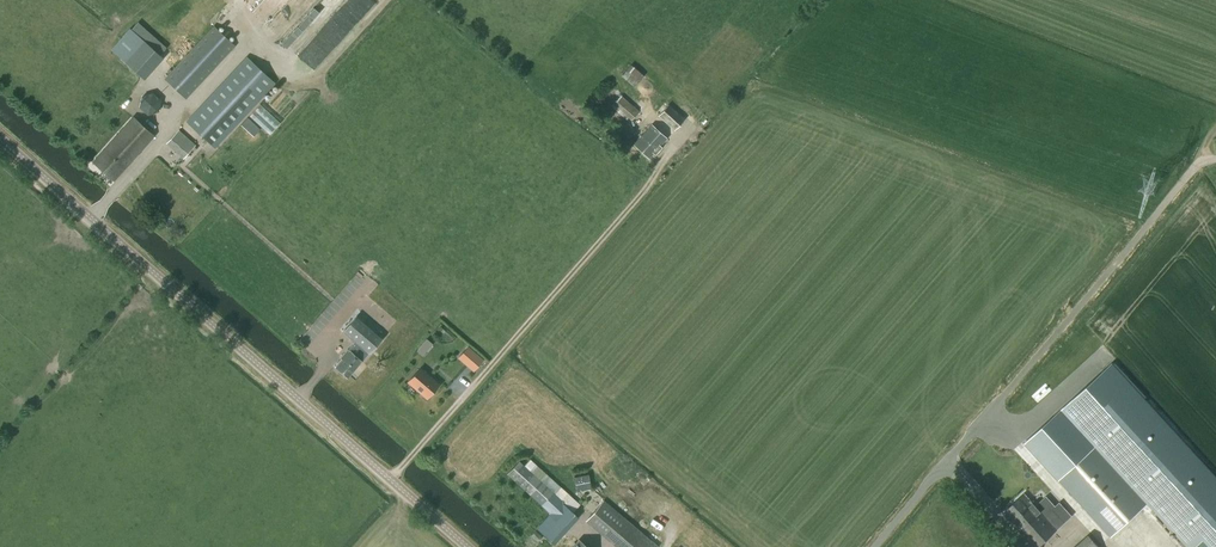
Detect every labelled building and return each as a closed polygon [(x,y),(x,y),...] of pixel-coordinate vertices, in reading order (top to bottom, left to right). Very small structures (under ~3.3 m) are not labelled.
[(186,98),(235,46),(214,27),(165,79),(186,98)] [(137,36),(129,29),(111,49),(145,79),(163,59),(144,42),(137,36)] [(215,147),(274,83),(247,58),(187,122),(215,147)] [(634,87),(644,77),(631,65),(621,76),(634,87)] [(629,122),(638,112),(614,89),(607,97),(611,100),(609,102),(612,105),(611,105),(629,122)] [(148,116),(159,112),(161,101),(153,93),(141,96),(139,108),(148,116)] [(674,131),(684,120),(668,105),(659,116),(674,131)] [(253,137),(260,130),(248,118),(241,125),(253,137)] [(114,180),(118,176),(153,136),(132,119),(94,162),(114,180)] [(655,155),(662,147),(660,146),(666,139),(651,125),(634,144),(649,158),(653,154),(655,155)] [(183,158),(195,146),(179,131),(167,144),(183,158)] [(348,377),(368,355),(367,354),(382,337),(358,316),(343,333),(354,343),(341,358),(342,360),(336,367),(342,372),(342,373),(345,376),(347,376),(348,377)] [(467,347),(458,358),(473,370),(482,360),(467,347)] [(1061,410),(1147,504),(1186,546),(1215,546),(1215,476),(1113,363),(1061,410)] [(427,398),(439,385),(420,368),(408,382),(427,398)] [(1061,410),(1025,443),(1058,480),(1083,506),(1111,537),(1147,504),(1061,410)] [(531,472),(520,462),(508,474),(551,514),(537,529),(554,545),(578,518),(573,514),(581,505),(537,466),(531,472)] [(577,491),(591,489),(589,475),(574,477),(577,491)] [(1004,514),(1034,546),(1038,546),(1065,522),(1054,510),(1046,517),(1025,494),(1004,514)] [(657,546),(604,501),(589,519),(621,546),(657,546)] [(1088,536),(1077,546),(1098,546),(1088,536)]
